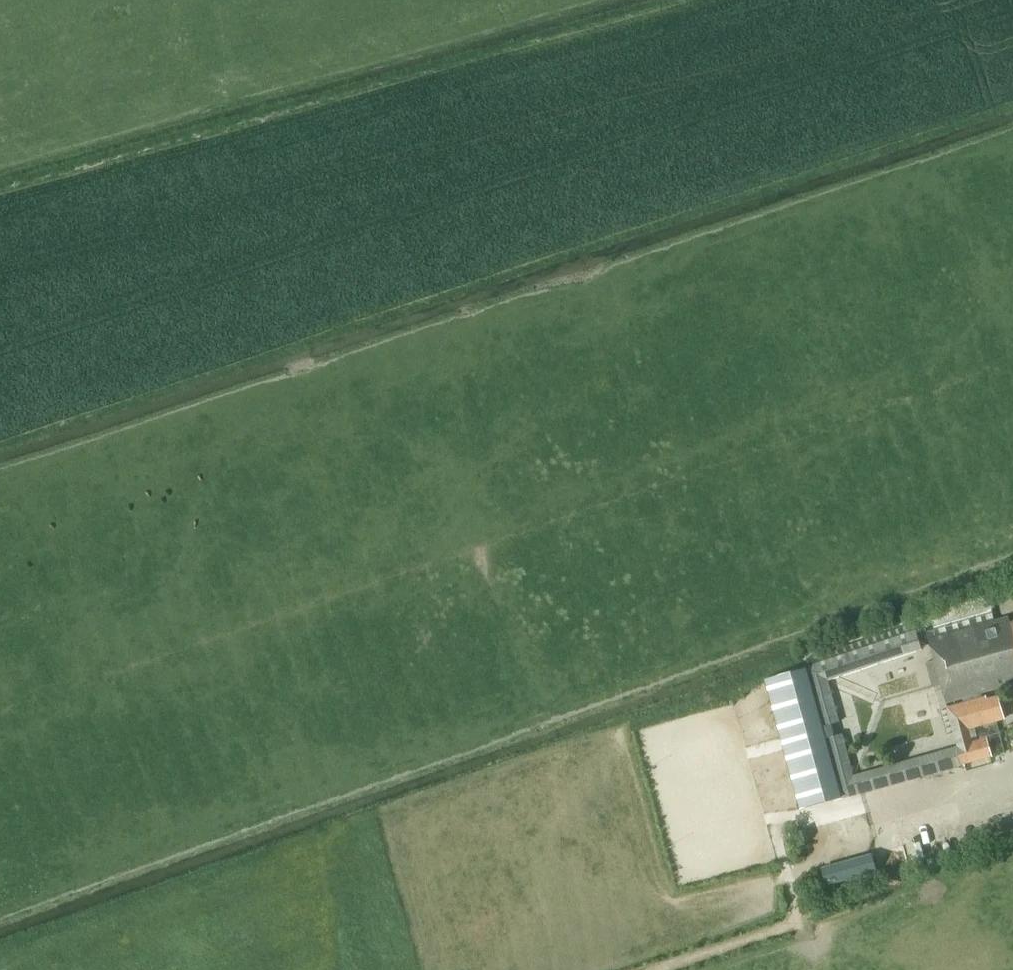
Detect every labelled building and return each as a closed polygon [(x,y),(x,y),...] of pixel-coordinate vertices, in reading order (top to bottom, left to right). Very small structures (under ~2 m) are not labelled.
[(1010,623),(1008,617),(928,639),(945,702),(1012,683),(1012,622),(1010,623)] [(921,648),(916,628),(804,666),(821,725),(840,720),(829,678),(921,648)] [(804,671),(764,683),(801,809),(842,798),(824,738),(804,671)] [(842,733),(824,738),(842,798),(992,754),(987,736),(973,740),(969,727),(1005,717),(998,694),(987,697),(986,694),(946,705),(958,745),(855,775),(842,733)] [(934,795),(957,789),(955,781),(932,787),(934,795)] [(876,869),(872,854),(823,868),(827,882),(876,869)]
